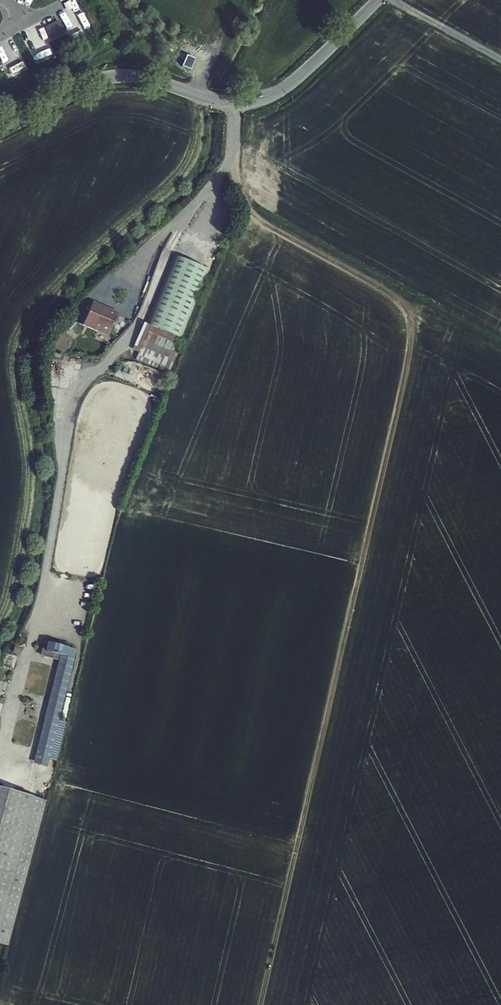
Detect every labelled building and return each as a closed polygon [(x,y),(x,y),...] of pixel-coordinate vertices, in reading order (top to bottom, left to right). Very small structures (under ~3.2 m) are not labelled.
[(59,20),(45,26),(50,40),(67,32),(59,20)] [(183,345),(216,266),(180,252),(152,319),(157,321),(144,355),(169,366),(170,363),(177,366),(185,346),(183,345)] [(83,326),(99,332),(101,328),(110,332),(119,312),(94,301),(83,326)] [(71,319),(62,330),(67,335),(77,323),(71,319)] [(67,335),(62,330),(51,344),(64,355),(75,341),(67,335)] [(59,721),(76,650),(47,643),(45,652),(60,656),(33,764),(48,767),(49,760),(59,721)] [(59,721),(49,760),(57,761),(67,723),(59,721)] [(46,802),(0,789),(0,944),(10,946),(46,802)]
